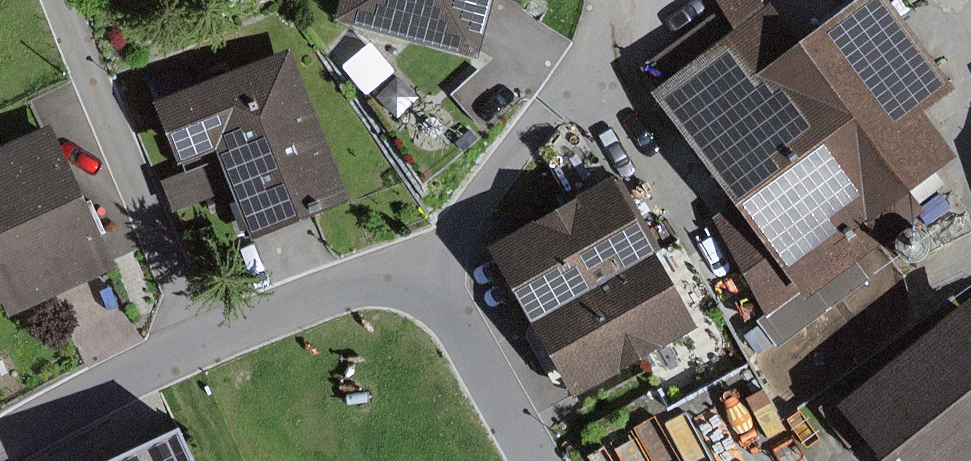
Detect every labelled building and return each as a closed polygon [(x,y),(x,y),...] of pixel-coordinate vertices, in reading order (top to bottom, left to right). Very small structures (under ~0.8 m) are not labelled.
[(328,21),(470,59),(486,0),(334,0),(328,21)] [(638,93),(722,212),(705,224),(763,319),(917,209),(903,189),(947,158),(913,111),(944,89),(881,0),(846,0),(790,39),(762,0),(710,0),(725,32),(638,93)] [(283,48),(143,102),(167,165),(205,150),(239,240),(342,201),(283,48)] [(43,127),(0,146),(0,315),(106,269),(103,264),(137,249),(125,221),(104,230),(91,200),(77,206),(43,127)] [(215,194),(203,162),(156,181),(169,212),(215,194)] [(601,176),(472,249),(517,328),(648,254),(656,249),(616,178),(606,184),(601,176)] [(648,254),(517,328),(558,397),(577,386),(586,402),(642,371),(634,357),(689,327),(648,254)] [(959,300),(831,401),(828,396),(813,408),(845,449),(856,441),(872,460),(970,460),(970,315),(959,300)] [(162,416),(65,460),(183,460),(162,416)]
